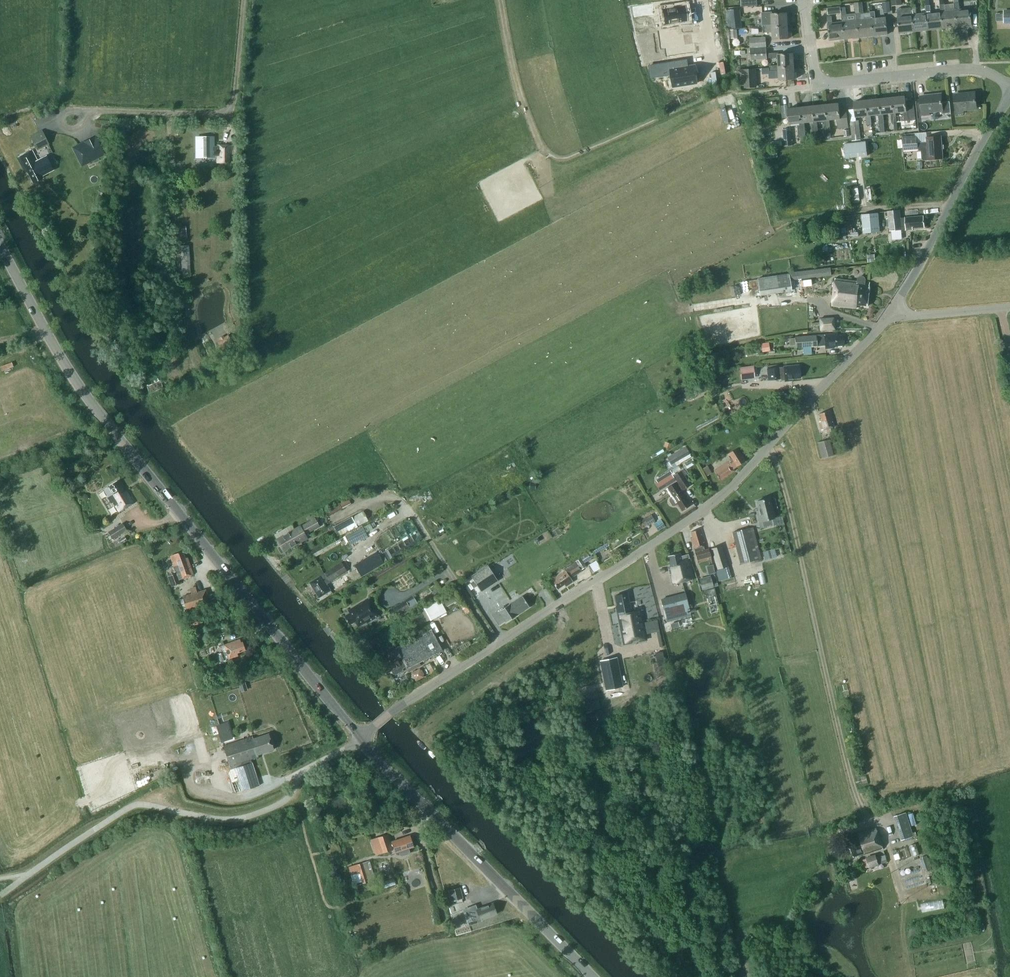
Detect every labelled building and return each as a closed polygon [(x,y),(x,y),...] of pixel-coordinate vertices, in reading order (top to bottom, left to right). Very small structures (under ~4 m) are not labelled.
[(856,13),(863,12),(862,2),(855,3),(856,13)] [(954,3),(955,10),(957,27),(972,25),(970,8),(959,9),(959,2),(955,3),(954,3)] [(654,14),(653,4),(633,7),(634,17),(654,14)] [(940,4),(940,12),(941,11),(943,28),(957,27),(955,10),(945,11),(944,4),(940,4)] [(686,5),(662,9),(664,25),(688,21),(686,5)] [(925,6),(926,13),(928,30),(943,28),(941,11),(940,12),(931,13),(930,5),(926,6),(925,6)] [(911,7),(912,15),(914,32),(928,30),(926,13),(916,14),(916,7),(911,7)] [(912,15),(902,16),(901,8),(897,9),(899,33),(914,32),(912,15)] [(728,10),(730,22),(740,21),(738,9),(728,10)] [(870,12),(871,19),(873,36),(887,34),(886,17),(875,18),(875,11),(870,12)] [(772,25),(772,27),(788,26),(787,13),(772,14),(772,12),(762,13),(762,18),(763,25),(772,25)] [(871,19),(861,20),(860,13),(856,13),(856,20),(857,20),(858,37),(873,36),(871,19)] [(856,20),(847,22),(846,15),(846,14),(842,15),(841,15),(842,22),(844,39),(858,37),(857,20),(856,20)] [(842,22),(832,23),(832,16),(827,16),(830,40),(844,39),(842,22)] [(773,39),(788,39),(788,26),(772,27),(772,25),(763,25),(763,32),(772,32),(773,39)] [(667,46),(668,55),(693,51),(690,34),(677,36),(676,30),(659,32),(662,47),(667,46)] [(766,46),(766,39),(766,37),(750,38),(750,47),(766,46)] [(750,48),(751,57),(767,57),(766,48),(750,48)] [(778,58),(778,65),(779,67),(794,66),(793,53),(778,54),(778,53),(769,53),(769,58),(778,58)] [(684,67),(683,60),(656,64),(658,76),(671,74),(673,87),(697,83),(695,65),(684,67)] [(779,67),(778,65),(769,66),(770,71),(779,70),(779,80),(795,79),(794,66),(779,67)] [(745,87),(755,87),(754,68),(738,69),(738,79),(744,79),(745,87)] [(954,95),(955,109),(956,114),(963,114),(963,110),(976,108),(975,93),(954,95)] [(950,101),(942,102),(941,94),(920,97),(922,116),(929,115),(929,112),(942,110),(942,114),(951,113),(950,101)] [(905,96),(892,97),(894,113),(896,113),(903,112),(904,121),(909,120),(915,120),(913,103),(906,104),(905,96)] [(881,114),(883,114),(891,113),(892,127),(897,127),(897,122),(896,113),(894,113),(892,97),(879,99),(881,114)] [(879,99),(867,100),(869,116),(871,115),(878,115),(879,124),(884,123),(883,114),(881,114),(879,99)] [(869,116),(867,100),(854,102),(856,117),(866,116),(867,125),(872,125),(871,115),(869,116)] [(839,111),(838,103),(826,105),(827,120),(829,120),(837,119),(838,128),(843,128),(849,127),(846,110),(839,111)] [(815,121),(817,121),(824,120),(825,130),(830,129),(829,120),(827,120),(826,105),(813,106),(815,121)] [(813,106),(800,107),(802,123),(804,123),(812,122),(813,131),(818,130),(817,121),(815,121),(813,106)] [(802,123),(800,107),(788,109),(789,124),(799,123),(800,132),(805,132),(804,123),(802,123)] [(850,121),(851,125),(852,141),(861,140),(859,120),(850,121)] [(48,142),(43,132),(32,138),(37,148),(48,142)] [(784,144),(785,146),(792,145),(791,134),(783,135),(784,140),(784,144)] [(915,136),(902,136),(903,148),(916,147),(916,143),(915,136)] [(919,150),(922,150),(922,158),(924,160),(943,159),(941,136),(927,137),(927,142),(919,143),(919,150)] [(217,145),(217,147),(213,146),(213,137),(197,137),(197,157),(213,156),(213,155),(217,155),(218,162),(229,162),(229,154),(231,154),(231,145),(217,145)] [(103,155),(95,138),(75,147),(83,164),(87,162),(103,155)] [(844,143),(845,158),(867,156),(866,141),(844,143)] [(27,171),(33,183),(43,177),(42,176),(52,170),(45,156),(37,160),(32,150),(17,158),(25,172),(27,171)] [(860,187),(852,188),(854,201),(862,200),(860,187)] [(888,211),(890,231),(901,230),(906,229),(906,230),(913,229),(913,228),(925,227),(924,216),(905,218),(900,218),(900,210),(888,211)] [(863,233),(880,232),(878,213),(862,214),(863,233)] [(182,276),(191,276),(189,255),(181,256),(182,276)] [(757,279),(759,296),(792,291),(789,274),(757,279)] [(858,281),(835,278),(832,305),(856,308),(857,305),(868,306),(870,286),(870,282),(865,282),(865,279),(863,276),(860,276),(858,278),(858,281)] [(820,322),(820,330),(834,329),(834,321),(820,322)] [(834,346),(844,345),(843,335),(837,335),(837,334),(817,335),(795,337),(796,348),(817,346),(817,345),(825,345),(826,349),(834,348),(834,346)] [(221,349),(232,342),(228,335),(224,338),(223,336),(220,338),(221,340),(217,342),(221,349)] [(762,352),(770,351),(768,343),(761,344),(762,352)] [(739,367),(741,380),(755,378),(754,366),(739,367)] [(791,379),(800,378),(799,367),(790,368),(790,366),(783,367),(779,367),(767,368),(768,380),(781,379),(781,378),(784,378),(785,381),(792,380),(791,379)] [(698,394),(706,389),(703,383),(694,388),(698,394)] [(678,404),(689,398),(686,393),(675,399),(678,404)] [(822,430),(826,429),(827,432),(831,431),(830,428),(834,427),(829,411),(819,414),(821,421),(819,421),(822,430)] [(818,442),(822,458),(833,455),(829,439),(818,442)] [(668,457),(672,464),(690,454),(686,447),(668,457)] [(732,460),(714,471),(716,473),(715,473),(720,480),(734,471),(732,468),(736,466),(744,461),(737,449),(728,454),(732,460)] [(682,490),(690,485),(681,471),(673,476),(679,485),(682,490)] [(676,481),(672,474),(658,482),(662,489),(676,481)] [(124,492),(118,481),(108,486),(109,488),(104,490),(108,497),(107,498),(111,504),(113,503),(118,512),(134,502),(127,490),(124,492)] [(677,486),(675,483),(668,487),(670,491),(668,492),(671,498),(670,499),(670,501),(672,505),(674,506),(676,505),(678,504),(682,510),(689,506),(680,491),(682,490),(679,485),(677,486)] [(349,496),(327,512),(332,520),(337,517),(335,514),(353,501),(349,496)] [(757,515),(761,528),(776,524),(769,498),(756,501),(760,514),(757,515)] [(358,527),(369,521),(363,511),(352,517),(358,527)] [(648,525),(655,521),(652,515),(645,519),(648,525)] [(316,528),(312,520),(277,540),(281,546),(278,548),(281,553),(287,549),(286,548),(290,546),(291,547),(302,541),(301,540),(306,537),(305,534),(316,528)] [(661,520),(655,523),(659,530),(665,527),(661,520)] [(113,538),(126,530),(122,523),(109,532),(113,538)] [(345,536),(348,542),(366,533),(363,527),(345,536)] [(733,532),(741,564),(757,559),(749,528),(733,532)] [(697,553),(695,553),(698,562),(711,558),(709,549),(705,550),(703,546),(706,546),(701,529),(691,532),(692,537),(691,538),(694,549),(696,548),(697,553)] [(711,548),(718,570),(728,567),(721,545),(711,548)] [(179,578),(192,573),(186,556),(183,557),(180,551),(169,555),(171,562),(174,561),(176,567),(175,568),(177,573),(168,577),(172,586),(181,582),(179,578)] [(355,566),(361,576),(383,563),(377,552),(355,566)] [(668,567),(672,584),(694,579),(688,555),(681,557),(680,553),(668,556),(670,567),(668,567)] [(581,558),(584,563),(590,559),(587,554),(581,558)] [(566,571),(551,580),(557,589),(565,584),(566,586),(573,582),(570,577),(572,576),(581,571),(580,570),(586,567),(580,558),(564,568),(566,571)] [(591,564),(595,571),(602,567),(598,560),(591,564)] [(330,581),(347,571),(341,562),(320,575),(321,576),(310,583),(319,597),(330,590),(325,582),(328,579),(330,581)] [(708,566),(711,574),(717,572),(714,563),(708,566)] [(487,566),(470,577),(480,592),(497,581),(487,566)] [(699,579),(702,590),(714,587),(711,575),(699,579)] [(191,594),(183,596),(187,609),(209,603),(206,590),(198,592),(198,594),(191,596),(191,594)] [(662,599),(667,619),(690,612),(685,593),(662,599)] [(627,594),(615,596),(618,608),(616,608),(623,639),(641,635),(642,641),(647,640),(641,611),(633,612),(631,599),(628,600),(627,594)] [(505,621),(506,622),(517,615),(529,607),(522,596),(504,607),(504,606),(491,614),(498,626),(505,621)] [(457,600),(455,597),(446,601),(448,605),(457,600)] [(349,610),(350,612),(344,616),(350,625),(358,620),(360,624),(366,620),(367,622),(378,616),(368,599),(349,610)] [(426,606),(432,620),(449,612),(443,599),(426,606)] [(469,611),(463,601),(459,603),(465,614),(469,611)] [(398,617),(405,613),(400,604),(393,608),(398,617)] [(188,619),(190,626),(202,623),(199,615),(188,619)] [(209,645),(223,641),(224,644),(222,645),(227,659),(236,656),(235,653),(243,650),(241,642),(239,642),(238,639),(228,643),(227,639),(228,639),(223,624),(204,630),(209,645)] [(407,669),(442,650),(431,629),(396,648),(391,650),(394,656),(379,663),(385,674),(392,670),(393,673),(395,674),(402,671),(402,669),(402,668),(405,666),(407,669)] [(670,675),(666,651),(659,652),(661,662),(658,663),(660,677),(670,675)] [(601,661),(607,690),(622,687),(616,658),(601,661)] [(413,672),(417,681),(427,676),(422,667),(413,672)] [(227,721),(216,725),(221,741),(232,738),(227,721)] [(224,755),(229,767),(257,758),(256,755),(272,750),(267,733),(251,738),(251,736),(223,745),(226,754),(224,755)] [(232,768),(239,791),(257,786),(249,762),(232,768)] [(914,836),(906,812),(894,816),(902,840),(914,836)] [(365,828),(368,835),(386,830),(384,823),(365,828)] [(865,854),(882,849),(875,829),(856,835),(857,838),(847,841),(852,857),(865,853),(865,854)] [(377,838),(382,853),(394,849),(396,852),(399,851),(400,855),(402,856),(408,854),(409,852),(408,848),(413,847),(410,836),(392,841),(392,842),(390,843),(390,840),(388,834),(377,838)] [(920,855),(916,843),(910,845),(914,857),(920,855)] [(865,857),(869,869),(880,865),(876,854),(865,857)] [(929,855),(920,858),(925,872),(933,869),(929,855)] [(359,873),(363,884),(373,880),(367,861),(348,867),(351,876),(359,873)] [(383,882),(385,888),(396,885),(394,878),(383,882)] [(459,888),(448,891),(451,902),(462,899),(459,888)] [(945,900),(922,902),(923,911),(946,908),(945,900)] [(463,911),(470,928),(482,923),(480,919),(496,913),(492,903),(476,909),(475,906),(463,911)]
